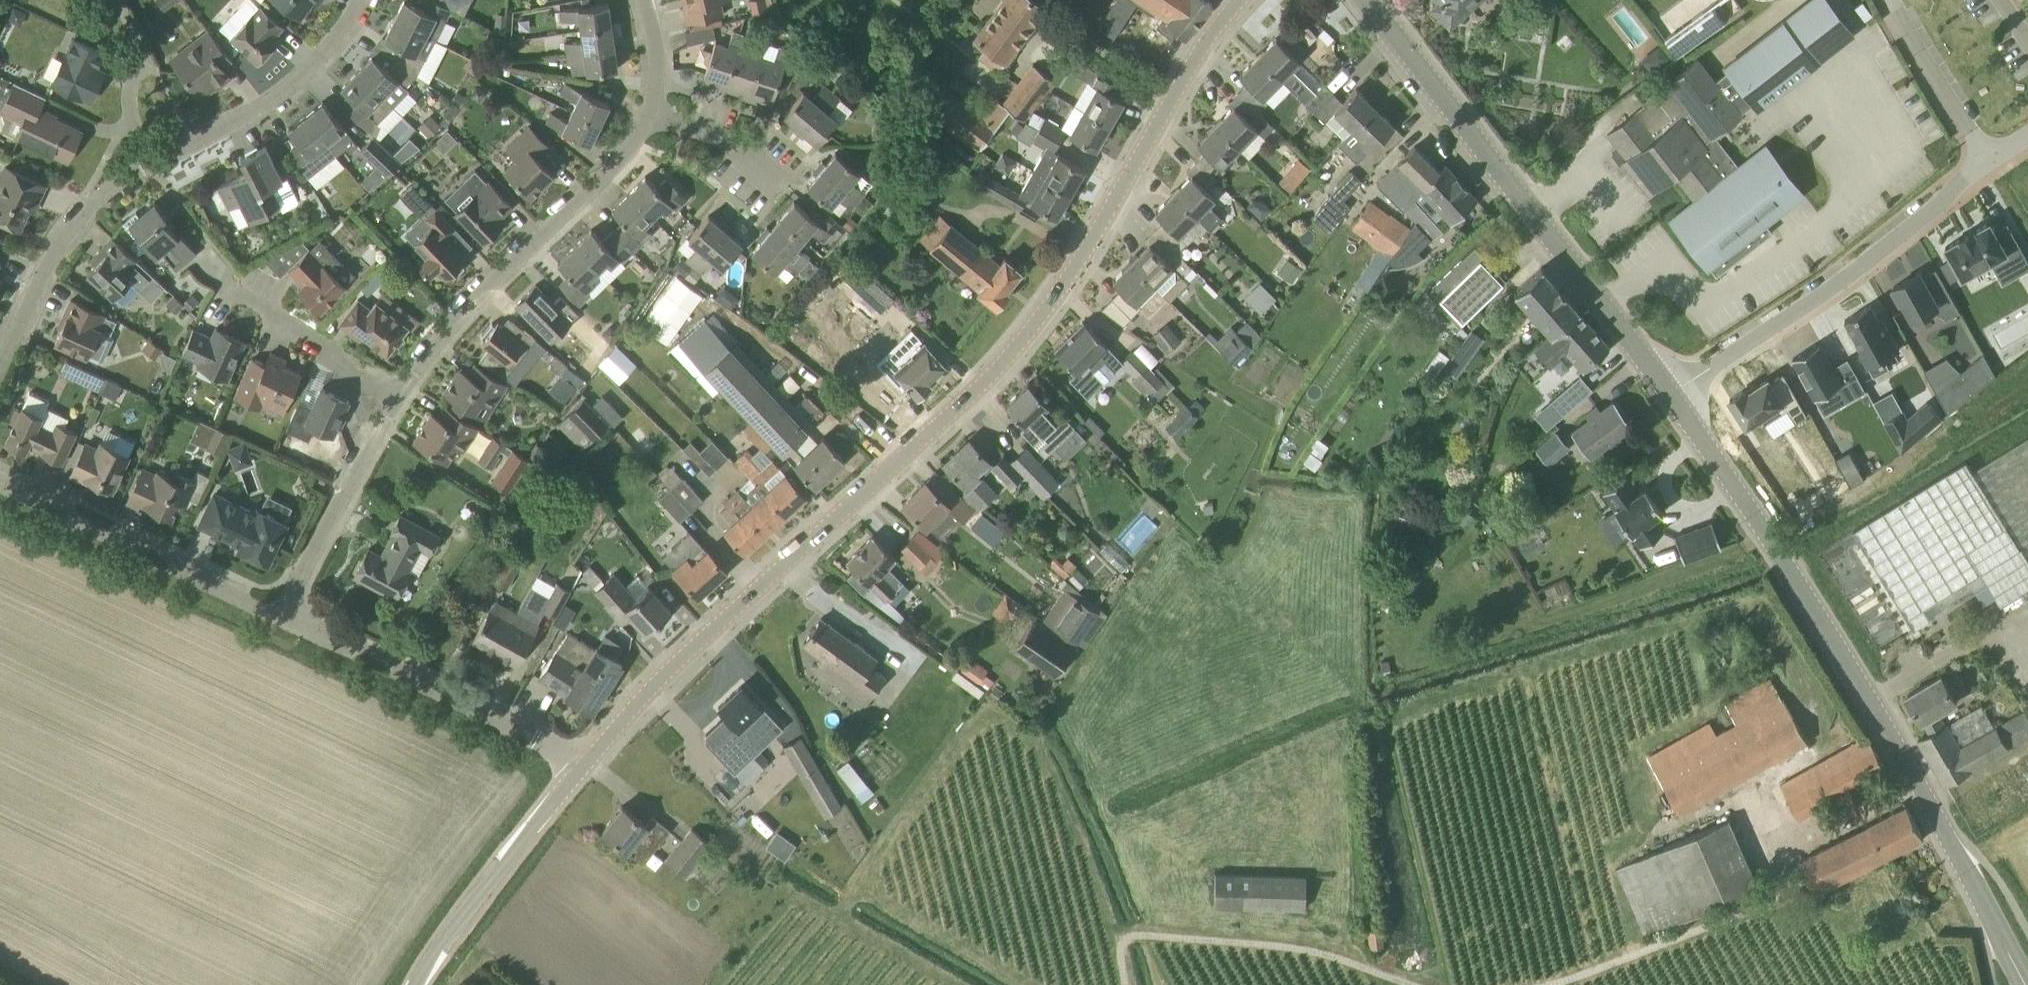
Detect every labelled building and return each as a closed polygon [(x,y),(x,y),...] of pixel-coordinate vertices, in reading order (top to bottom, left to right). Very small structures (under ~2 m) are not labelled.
[(166,9),(177,0),(160,0),(166,9)] [(299,17),(312,0),(277,0),(299,17)] [(436,0),(425,0),(422,7),(407,0),(404,0),(394,18),(426,34),(435,39),(451,8),(436,0)] [(723,14),(719,0),(721,0),(683,0),(688,22),(723,14)] [(753,14),(769,11),(767,0),(751,0),(753,14)] [(1045,8),(1035,0),(1004,0),(995,12),(1025,35),(1045,8)] [(1171,38),(1177,31),(1185,37),(1212,3),(1207,0),(1140,0),(1164,16),(1156,26),(1171,38)] [(1432,3),(1434,5),(1434,10),(1441,19),(1447,19),(1449,21),(1472,0),(1436,0),(1432,3)] [(1695,196),(1697,198),(1670,220),(1706,266),(1722,254),(1730,263),(1772,230),(1765,220),(1803,191),(1766,144),(1737,167),(1713,137),(1742,114),(1739,110),(1751,100),(1757,107),(1853,32),(1828,0),(1810,0),(1725,67),(1727,70),(1715,80),(1697,57),(1641,101),(1644,105),(1607,134),(1626,158),(1623,161),(1648,193),(1673,174),(1677,179),(1692,198),(1695,196)] [(611,25),(608,3),(560,10),(562,21),(579,19),(581,29),(611,25)] [(13,5),(7,19),(20,25),(27,11),(13,5)] [(1724,22),(1712,5),(1664,39),(1676,56),(1724,22)] [(274,19),(260,6),(251,15),(250,15),(244,22),(234,12),(220,27),(230,37),(258,62),(273,46),(269,42),(283,27),(274,19)] [(495,12),(494,31),(504,32),(506,13),(495,12)] [(417,75),(425,58),(435,39),(426,34),(394,18),(384,38),(401,47),(395,59),(417,75)] [(566,53),(614,47),(611,25),(581,29),(582,40),(565,42),(566,53)] [(200,97),(229,75),(221,66),(231,58),(209,30),(194,41),(202,50),(178,69),(200,97)] [(726,88),(744,33),(733,30),(728,46),(715,42),(702,81),(726,88)] [(749,96),(761,58),(749,54),(755,37),(744,33),(726,88),(749,96)] [(1315,92),(1291,68),(1299,60),(1276,38),(1258,56),(1280,79),(1314,112),(1333,93),(1323,84),(1315,92)] [(89,99),(103,70),(95,67),(102,52),(73,39),(53,83),(89,99)] [(772,104),(790,48),(779,45),(773,61),(761,58),(749,96),(772,104)] [(617,68),(614,47),(566,53),(568,64),(585,61),(587,73),(617,68)] [(1663,51),(1645,65),(1650,72),(1668,57),(1663,51)] [(386,68),(372,55),(357,71),(393,106),(408,90),(405,87),(417,75),(395,59),(386,68)] [(1258,111),(1268,101),(1263,97),(1280,79),(1258,56),(1239,75),(1248,83),(1239,93),(1258,111)] [(1099,71),(1078,59),(1073,57),(1066,69),(1071,72),(1092,84),(1099,71)] [(1026,120),(1053,80),(1030,64),(1002,104),(994,99),(981,116),(950,91),(932,114),(977,150),(1009,109),(1026,120)] [(378,122),(393,106),(357,71),(342,87),(355,100),(346,109),(366,128),(375,118),(378,122)] [(76,152),(81,143),(77,140),(81,131),(38,111),(45,96),(15,82),(1,111),(23,122),(16,136),(68,160),(72,151),(76,152)] [(600,123),(609,103),(566,82),(561,93),(577,100),(572,110),(600,123)] [(797,132),(832,92),(823,85),(812,98),(803,91),(783,114),(795,124),(792,127),(797,132)] [(1108,124),(1122,100),(1098,86),(1084,110),(1108,124)] [(1375,106),(1356,88),(1342,102),(1333,93),(1314,112),(1324,122),(1326,120),(1344,138),(1353,130),(1352,129),(1375,106)] [(817,143),(837,119),(828,112),(840,98),(832,92),(797,132),(803,137),(806,133),(817,143)] [(1249,157),(1267,139),(1265,136),(1274,126),(1258,111),(1239,93),(1229,103),(1233,107),(1216,125),(1238,147),(1249,157)] [(323,101),(306,115),(336,152),(345,145),(350,151),(358,144),(353,138),(323,101)] [(1360,159),(1371,148),(1394,125),(1375,106),(1352,129),(1353,130),(1344,138),(1342,141),(1360,159)] [(600,123),(572,110),(567,120),(551,112),(546,122),(590,143),(600,123)] [(1034,110),(1026,122),(1039,129),(1045,118),(1034,110)] [(1095,147),(1108,124),(1084,110),(1070,133),(1095,147)] [(430,114),(418,126),(428,136),(440,124),(430,114)] [(308,175),(318,166),(336,152),(306,115),(288,129),(303,147),(292,155),(308,175)] [(1045,118),(1039,129),(1059,140),(1065,131),(1045,118)] [(1017,120),(1010,130),(1018,135),(1024,125),(1017,120)] [(1052,150),(1059,140),(1039,129),(1026,122),(1024,125),(1018,135),(1017,136),(1030,144),(1032,141),(1045,148),(1032,170),(1069,192),(1083,168),(1058,154),(1052,150)] [(531,196),(553,174),(537,157),(549,146),(529,125),(507,147),(516,157),(504,169),(531,196)] [(1216,180),(1226,170),(1221,165),(1238,147),(1216,125),(1197,144),(1205,152),(1196,161),(1216,180)] [(388,176),(401,162),(373,136),(360,149),(388,176)] [(1440,170),(1439,170),(1414,145),(1383,178),(1390,185),(1395,180),(1414,199),(1423,189),(1440,170)] [(283,180),(265,146),(241,158),(247,171),(218,186),(229,207),(240,202),(249,221),(281,205),(283,211),(298,204),(299,200),(288,178),(283,180)] [(859,172),(836,152),(826,163),(822,160),(818,166),(858,200),(865,192),(872,183),(859,172)] [(1290,191),(1308,166),(1295,156),(1277,182),(1290,191)] [(1207,204),(1214,197),(1207,189),(1216,180),(1196,161),(1186,171),(1191,175),(1173,193),(1196,215),(1198,218),(1208,226),(1211,230),(1222,218),(1207,204)] [(1451,220),(1476,197),(1445,164),(1439,170),(1440,170),(1423,189),(1451,220)] [(45,185),(6,166),(0,179),(0,181),(3,183),(0,190),(0,220),(19,228),(32,201),(36,203),(45,185)] [(858,200),(818,166),(813,172),(816,175),(807,186),(830,206),(838,197),(851,209),(858,200)] [(456,212),(484,241),(501,225),(496,220),(512,205),(489,181),(487,182),(475,169),(463,180),(467,184),(449,201),(445,197),(444,198),(457,211),(456,212)] [(1056,215),(1069,192),(1032,170),(1019,192),(1005,183),(998,196),(1020,209),(1026,198),(1031,201),(1056,215)] [(1340,220),(1350,205),(1343,199),(1361,180),(1352,171),(1321,203),(1323,205),(1312,216),(1328,232),(1340,220)] [(367,176),(360,183),(368,191),(375,184),(367,176)] [(658,188),(646,176),(629,192),(652,216),(660,208),(665,213),(673,205),(676,208),(687,197),(668,178),(658,188)] [(613,231),(633,251),(652,232),(644,224),(652,216),(629,192),(612,209),(624,221),(613,231)] [(1201,233),(1208,226),(1198,218),(1196,215),(1173,193),(1155,212),(1163,220),(1154,229),(1173,248),(1183,238),(1187,242),(1195,232),(1201,233)] [(1394,266),(1397,266),(1402,265),(1407,264),(1413,262),(1417,260),(1420,258),(1423,256),(1418,251),(1432,238),(1441,230),(1413,200),(1405,209),(1415,221),(1409,229),(1391,255),(1388,259),(1394,266)] [(167,216),(155,201),(139,215),(136,212),(123,222),(134,236),(137,233),(155,256),(161,251),(176,270),(197,253),(181,233),(178,236),(164,219),(167,216)] [(831,233),(794,201),(780,218),(803,238),(810,230),(824,241),(831,233)] [(1251,201),(1245,207),(1260,221),(1270,211),(1261,202),(1251,201)] [(1352,227),(1378,246),(1391,255),(1409,229),(1370,201),(1352,227)] [(453,277),(465,266),(462,262),(465,259),(445,237),(455,227),(436,207),(426,217),(432,224),(413,242),(425,255),(417,263),(430,276),(438,268),(446,277),(450,273),(453,277)] [(719,224),(708,215),(688,238),(697,246),(686,259),(694,266),(728,226),(723,221),(719,224)] [(999,264),(940,215),(920,239),(930,247),(930,248),(979,288),(977,290),(995,306),(1008,291),(1005,289),(1021,270),(1005,257),(999,264)] [(803,238),(780,218),(771,229),(767,226),(762,232),(803,266),(810,258),(796,246),(803,238)] [(1956,259),(1945,264),(1955,280),(1965,275),(1966,276),(2010,251),(2023,273),(2027,270),(2027,256),(2019,239),(2007,246),(1993,221),(1949,246),(1956,259)] [(722,267),(742,244),(731,234),(734,231),(728,226),(694,266),(700,272),(702,273),(714,260),(722,267)] [(603,241),(591,229),(575,246),(598,270),(606,262),(611,267),(619,258),(622,261),(633,251),(613,231),(603,241)] [(1171,299),(1188,280),(1172,266),(1181,256),(1173,248),(1154,229),(1144,240),(1149,244),(1131,262),(1167,298),(1168,297),(1171,299)] [(796,274),(803,266),(762,232),(757,237),(761,241),(752,252),(775,272),(776,271),(786,280),(793,272),(796,274)] [(154,275),(112,237),(91,259),(96,264),(87,274),(113,299),(113,298),(121,305),(126,305),(154,275)] [(308,249),(288,269),(304,284),(298,290),(319,311),(345,286),(345,285),(355,274),(327,246),(317,257),(308,249)] [(579,304),(590,293),(587,290),(595,282),(590,277),(598,270),(575,246),(558,262),(570,274),(559,284),(579,304)] [(1378,246),(1355,282),(1367,291),(1388,259),(1391,255),(1378,246)] [(1450,316),(1458,323),(1491,291),(1505,277),(1474,246),(1427,291),(1435,300),(1432,303),(1434,310),(1438,315),(1444,318),(1447,319),(1450,316)] [(680,259),(674,267),(684,276),(691,268),(688,265),(681,259),(680,259)] [(1287,259),(1277,272),(1292,282),(1302,269),(1287,259)] [(882,312),(895,298),(853,260),(840,274),(862,294),(882,312)] [(1149,317),(1167,298),(1131,262),(1113,280),(1121,289),(1101,308),(1123,324),(1140,308),(1149,317)] [(1534,347),(1578,309),(1541,267),(1513,291),(1550,333),(1533,347),(1534,347)] [(692,268),(685,277),(694,284),(701,276),(692,268)] [(1948,317),(1959,311),(1936,269),(1924,275),(1921,270),(1894,286),(1904,303),(1913,321),(1934,308),(1948,317)] [(671,345),(702,292),(671,274),(643,322),(653,327),(650,333),(671,345)] [(1260,313),(1276,297),(1259,281),(1251,289),(1257,296),(1251,303),(1260,313)] [(554,303),(535,284),(516,303),(551,339),(579,313),(561,295),(554,303)] [(97,362),(103,360),(114,338),(111,332),(99,326),(104,314),(105,314),(71,299),(62,318),(65,320),(55,342),(97,362)] [(370,309),(358,299),(339,323),(353,333),(356,329),(387,353),(393,345),(395,346),(398,346),(404,339),(403,336),(401,335),(408,326),(376,301),(370,309)] [(1881,322),(1872,306),(1846,320),(1863,351),(1861,352),(1869,368),(1870,368),(1875,378),(1891,369),(1885,359),(1901,350),(1884,320),(1881,322)] [(1582,369),(1609,346),(1578,310),(1578,309),(1534,347),(1549,365),(1565,350),(1582,369)] [(1104,359),(1109,364),(1117,356),(1107,346),(1107,345),(1083,321),(1055,349),(1055,350),(1076,371),(1069,378),(1087,397),(1103,381),(1092,370),(1104,359)] [(517,338),(497,322),(495,325),(492,322),(481,336),(484,338),(481,342),(489,348),(479,360),(505,377),(510,371),(509,362),(523,345),(532,344),(536,339),(524,329),(517,338)] [(682,344),(704,368),(728,346),(706,322),(682,344)] [(1167,322),(1152,335),(1167,352),(1182,340),(1167,322)] [(245,341),(216,327),(212,337),(193,329),(184,350),(200,357),(199,361),(230,374),(245,341)] [(894,370),(917,394),(930,382),(946,365),(924,341),(924,342),(912,329),(885,355),(897,368),(894,370)] [(1447,358),(1458,367),(1482,339),(1471,330),(1447,358)] [(1237,333),(1221,349),(1233,362),(1250,345),(1237,333)] [(149,339),(142,349),(156,358),(162,348),(163,348),(149,339)] [(1822,342),(1794,357),(1817,398),(1826,413),(1868,390),(1849,357),(1835,365),(1822,342)] [(792,444),(807,430),(728,346),(704,368),(756,423),(774,442),(783,452),(792,444)] [(1133,350),(1122,361),(1123,362),(1122,362),(1136,376),(1132,380),(1148,396),(1151,392),(1163,381),(1153,370),(1150,367),(1133,350)] [(286,404),(300,373),(274,361),(276,355),(270,352),(265,363),(252,358),(235,396),(280,417),(286,404)] [(1985,353),(1959,373),(1974,392),(1996,374),(1985,353)] [(551,358),(551,367),(561,373),(562,372),(568,364),(554,354),(551,358)] [(507,385),(474,364),(468,374),(459,368),(444,391),(458,400),(454,406),(468,416),(473,409),(486,417),(507,385)] [(1746,389),(1730,399),(1748,426),(1762,417),(1766,423),(1788,409),(1797,422),(1808,415),(1784,373),(1771,381),(1769,378),(1748,392),(1746,389)] [(107,379),(101,392),(115,399),(121,386),(107,379)] [(1048,404),(1028,383),(1006,405),(1024,424),(1020,429),(1033,443),(1042,434),(1054,446),(1075,426),(1063,414),(1060,417),(1048,405),(1048,404)] [(1561,391),(1551,399),(1563,413),(1573,405),(1580,400),(1568,386),(1561,391)] [(343,415),(350,401),(320,388),(310,412),(297,406),(286,430),(309,440),(315,427),(334,436),(339,425),(342,426),(346,416),(343,415)] [(62,463),(77,432),(55,421),(52,428),(39,422),(50,401),(30,391),(23,406),(21,409),(5,442),(25,452),(29,443),(44,450),(42,454),(62,463)] [(592,439),(609,422),(584,395),(566,413),(592,439)] [(1195,396),(1187,404),(1196,414),(1204,406),(1195,396)] [(1632,425),(1613,400),(1600,410),(1597,405),(1585,414),(1588,418),(1571,431),(1589,456),(1607,444),(1610,448),(1622,439),(1619,435),(1632,425)] [(1903,410),(1884,421),(1902,452),(1942,418),(1927,400),(1908,416),(1907,417),(1903,410)] [(1186,429),(1198,416),(1187,404),(1174,417),(1186,429)] [(478,427),(446,406),(439,417),(431,412),(414,439),(447,460),(457,445),(464,450),(478,427)] [(218,452),(227,432),(196,419),(188,440),(218,452)] [(774,442),(756,423),(746,432),(764,451),(774,442)] [(1551,464),(1570,446),(1554,430),(1535,447),(1551,464)] [(513,467),(521,455),(493,436),(477,460),(492,470),(499,458),(513,467)] [(844,459),(823,436),(803,455),(792,444),(783,452),(815,486),(844,459)] [(1973,471),(1967,460),(1854,530),(1915,629),(1931,619),(1925,608),(1982,573),(2002,605),(2023,592),(2027,602),(2027,438),(1973,471)] [(245,439),(227,446),(232,461),(251,454),(245,439)] [(978,476),(975,472),(988,460),(969,439),(944,463),(966,487),(963,490),(980,508),(996,493),(980,475),(978,476)] [(112,489),(129,455),(101,442),(97,448),(86,443),(71,474),(107,491),(109,488),(112,489)] [(773,458),(763,467),(747,449),(736,460),(756,482),(765,491),(785,514),(806,494),(786,472),(773,458)] [(1042,496),(1057,483),(1028,450),(1012,463),(1024,475),(1042,496)] [(1314,471),(1322,459),(1311,451),(1302,463),(1314,471)] [(1010,466),(1001,456),(991,465),(1010,487),(1024,475),(1012,463),(1010,466)] [(670,469),(660,477),(670,488),(682,477),(672,467),(670,469)] [(143,468),(127,501),(146,510),(148,505),(171,516),(179,501),(186,504),(188,499),(197,503),(210,476),(197,470),(192,481),(176,473),(173,479),(158,471),(156,474),(143,468)] [(973,510),(935,472),(926,482),(925,481),(903,504),(925,526),(927,524),(940,537),(960,516),(964,519),(973,510)] [(1637,492),(1625,476),(1602,491),(1613,508),(1630,533),(1631,533),(1640,546),(1663,530),(1654,517),(1661,512),(1644,487),(1637,492)] [(703,500),(682,477),(670,488),(691,511),(703,500)] [(738,489),(731,496),(744,510),(745,510),(765,532),(785,514),(765,491),(756,482),(743,494),(738,489)] [(680,521),(691,511),(670,488),(659,498),(680,521)] [(256,513),(214,493),(200,524),(241,544),(239,548),(267,562),(286,522),(258,509),(256,513)] [(744,510),(731,496),(724,503),(732,512),(734,510),(739,515),(724,529),(744,552),(765,532),(745,510),(744,510)] [(1135,548),(1156,522),(1142,511),(1121,538),(1135,548)] [(983,513),(975,522),(993,537),(990,541),(1005,553),(1016,539),(983,513)] [(430,552),(439,535),(400,515),(391,532),(394,533),(381,555),(369,548),(354,575),(396,597),(410,571),(408,569),(420,547),(430,552)] [(1683,561),(1721,547),(1711,522),(1674,536),(1683,561)] [(702,544),(690,531),(662,556),(674,570),(697,595),(725,569),(702,544)] [(937,556),(943,550),(918,531),(901,548),(920,566),(933,553),(937,556)] [(897,590),(880,573),(896,557),(873,534),(846,561),(854,569),(847,576),(864,593),(872,585),(887,600),(897,590)] [(507,589),(521,562),(507,554),(492,580),(507,589)] [(670,614),(668,611),(670,609),(649,586),(636,597),(614,573),(595,590),(606,602),(604,605),(621,623),(630,614),(646,631),(658,620),(660,622),(670,614)] [(557,616),(571,590),(557,582),(550,596),(531,586),(516,613),(495,652),(516,664),(538,625),(537,624),(545,610),(557,616)] [(1077,643),(1099,611),(1065,588),(1042,619),(1077,643)] [(495,652),(516,613),(495,601),(473,639),(495,652)] [(877,658),(876,657),(821,617),(803,643),(822,657),(815,666),(866,703),(886,676),(871,665),(877,658)] [(1054,676),(1075,646),(1034,617),(1013,647),(1054,676)] [(595,649),(568,632),(554,654),(539,677),(566,694),(566,695),(591,711),(607,687),(622,664),(596,647),(595,649)] [(968,660),(960,673),(978,685),(986,673),(968,660)] [(1806,741),(1782,698),(1769,675),(1723,700),(1737,724),(1718,735),(1710,721),(1647,756),(1656,770),(1680,812),(1806,741)] [(1939,712),(1957,701),(1942,675),(1907,695),(1923,722),(1924,721),(1931,732),(1920,739),(1920,738),(1919,739),(1946,785),(1948,784),(1947,784),(1974,768),(1974,767),(2010,746),(2027,736),(2027,714),(2025,709),(1996,727),(1995,726),(1962,745),(1949,723),(1948,724),(1947,723),(1946,724),(1939,712)] [(984,692),(969,682),(964,689),(978,699),(984,692)] [(782,727),(742,684),(718,706),(726,715),(707,732),(707,741),(736,771),(782,727)] [(1799,817),(1887,768),(1867,735),(1781,784),(1799,817)] [(842,807),(802,737),(783,747),(823,818),(842,807)] [(848,759),(837,768),(857,793),(868,784),(848,759)] [(868,784),(857,793),(863,800),(874,791),(868,784)] [(646,824),(622,805),(602,830),(627,850),(643,862),(652,851),(669,829),(652,816),(646,824)] [(1818,892),(1924,838),(1907,806),(1802,860),(1802,859),(1801,860),(1818,892)] [(1729,821),(1617,869),(1646,936),(1758,888),(1729,821)] [(685,874),(711,844),(693,828),(667,859),(685,874)] [(763,847),(782,858),(792,842),(773,830),(763,847)] [(1215,906),(1305,909),(1306,876),(1217,873),(1215,906)] [(1382,928),(1367,930),(1369,948),(1384,947),(1382,928)]
